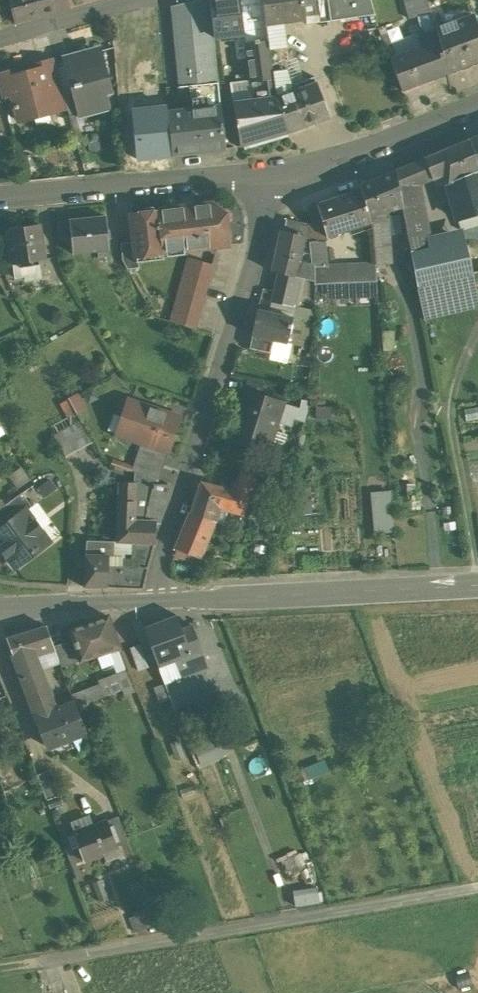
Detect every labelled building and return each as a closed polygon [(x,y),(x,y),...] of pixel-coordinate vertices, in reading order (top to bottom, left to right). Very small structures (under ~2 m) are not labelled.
[(15,23),(42,16),(38,0),(9,0),(15,23)] [(42,16),(69,9),(67,0),(38,0),(42,16)] [(209,3),(213,37),(244,33),(241,11),(239,0),(209,0),(209,3)] [(241,11),(263,8),(261,0),(239,0),(241,11)] [(263,8),(265,24),(282,22),(305,19),(302,0),(261,0),(263,8)] [(305,19),(317,17),(315,0),(302,0),(305,19)] [(317,17),(318,24),(375,16),(371,0),(315,0),(317,17)] [(408,16),(415,14),(430,10),(427,0),(403,0),(408,16)] [(179,86),(218,82),(213,37),(209,3),(172,7),(179,86)] [(265,24),(263,8),(241,11),(244,33),(245,44),(267,41),(265,24)] [(430,10),(415,14),(421,31),(416,33),(421,46),(422,46),(438,40),(435,30),(430,10)] [(435,30),(438,40),(447,74),(477,62),(477,32),(472,16),(435,30)] [(282,22),(265,24),(267,41),(270,63),(285,61),(288,61),(282,22)] [(416,33),(389,43),(390,47),(394,56),(421,46),(416,33)] [(447,74),(438,40),(422,46),(434,78),(447,74)] [(267,41),(245,44),(249,79),(252,100),(252,102),(275,99),(275,97),(270,63),(267,41)] [(394,56),(389,58),(401,91),(434,78),(422,46),(421,46),(394,56)] [(108,69),(103,50),(98,51),(103,70),(108,69)] [(98,51),(67,60),(74,86),(82,113),(104,107),(95,73),(103,70),(98,51)] [(285,61),(270,63),(275,97),(293,90),(285,61)] [(62,90),(55,64),(43,68),(51,95),(63,92),(62,90)] [(43,66),(8,75),(14,95),(21,121),(55,112),(51,95),(43,68),(43,66)] [(103,70),(95,73),(104,107),(109,106),(108,69),(103,70)] [(0,73),(0,92),(2,99),(14,95),(8,75),(7,71),(0,73)] [(293,90),(275,97),(275,99),(288,132),(329,118),(314,77),(299,83),(301,88),(293,90)] [(249,79),(229,82),(232,102),(252,100),(249,79)] [(218,82),(179,86),(181,99),(170,100),(166,107),(172,155),(224,150),(218,82)] [(74,86),(62,90),(63,92),(67,108),(69,117),(82,113),(74,86)] [(63,92),(51,95),(55,112),(67,108),(63,92)] [(275,99),(252,102),(252,100),(232,102),(239,147),(288,132),(275,99)] [(138,158),(172,155),(166,107),(132,111),(138,158)] [(468,141),(477,170),(477,137),(468,141)] [(424,159),(432,179),(444,174),(449,185),(477,172),(477,170),(468,141),(424,159)] [(432,179),(424,159),(407,166),(416,185),(432,179)] [(407,166),(394,172),(401,207),(411,255),(427,251),(415,186),(416,185),(407,166)] [(394,172),(360,186),(361,190),(369,216),(371,216),(386,212),(401,207),(394,172)] [(449,185),(459,218),(477,213),(477,172),(449,185)] [(361,190),(316,204),(327,238),(371,224),(369,216),(361,190)] [(142,212),(130,214),(133,242),(135,258),(137,258),(137,263),(163,260),(162,252),(181,250),(182,254),(186,253),(186,250),(225,245),(223,228),(226,228),(226,225),(230,219),(230,213),(224,209),(219,210),(212,204),(155,211),(151,207),(145,208),(142,212)] [(386,212),(371,216),(375,262),(390,261),(386,212)] [(105,215),(69,219),(71,240),(73,254),(97,251),(109,250),(105,215)] [(69,219),(56,221),(58,241),(71,240),(69,219)] [(307,225),(286,221),(283,232),(304,237),(303,242),(309,243),(309,242),(307,225)] [(39,224),(7,230),(12,264),(36,260),(45,259),(39,224)] [(283,232),(281,232),(273,272),(279,273),(295,277),(299,262),(303,242),(304,237),(283,232)] [(323,241),(309,242),(309,243),(311,264),(311,267),(313,267),(326,267),(323,241)] [(133,242),(120,244),(122,261),(126,269),(138,268),(137,263),(137,258),(135,258),(133,242)] [(427,251),(411,255),(417,287),(470,275),(473,274),(465,242),(427,251)] [(188,258),(170,322),(194,329),(211,265),(188,258)] [(36,260),(12,264),(15,278),(38,274),(36,260)] [(311,264),(299,262),(295,277),(301,278),(314,281),(313,267),(311,267),(311,264)] [(375,264),(349,265),(350,283),(364,283),(377,282),(375,264)] [(326,267),(313,267),(314,281),(314,285),(350,283),(349,265),(326,267)] [(295,277),(279,273),(272,303),(293,308),(294,308),(294,307),(301,278),(295,277)] [(470,275),(417,287),(422,311),(476,298),(470,275)] [(312,311),(294,307),(294,308),(293,308),(291,318),(292,318),(286,343),(305,347),(312,311)] [(291,318),(256,311),(251,336),(252,337),(274,341),(286,344),(286,343),(292,318),(291,318)] [(274,341),(252,337),(250,349),(271,354),(274,341)] [(93,385),(69,399),(76,413),(101,399),(93,385)] [(283,404),(244,391),(228,440),(268,453),(268,451),(275,432),(283,404)] [(69,399),(62,403),(74,426),(81,422),(76,413),(69,399)] [(180,418),(131,402),(125,417),(127,418),(120,437),(147,446),(168,453),(180,418)] [(315,417),(331,416),(330,404),(314,405),(315,417)] [(74,426),(55,436),(66,457),(92,443),(81,422),(74,426)] [(275,432),(268,451),(280,455),(287,435),(275,432)] [(168,453),(147,446),(140,450),(131,472),(134,473),(158,481),(168,453)] [(233,492),(227,491),(223,509),(243,515),(257,477),(240,471),(233,492)] [(158,481),(134,473),(134,482),(119,483),(118,519),(119,519),(119,543),(133,543),(153,544),(155,544),(156,524),(160,524),(170,485),(157,485),(158,481)] [(227,491),(200,484),(189,516),(212,523),(213,523),(218,508),(223,509),(227,491)] [(369,490),(370,531),(391,531),(390,489),(369,490)] [(0,509),(0,525),(2,528),(25,510),(26,511),(31,507),(21,493),(0,509)] [(0,529),(0,549),(6,557),(7,556),(15,568),(49,543),(41,532),(42,531),(34,521),(33,522),(26,511),(25,510),(2,528),(0,529)] [(189,516),(175,550),(199,558),(212,523),(189,516)] [(85,541),(85,555),(109,556),(109,542),(85,541)] [(142,588),(153,544),(133,543),(132,560),(109,559),(109,556),(85,555),(82,587),(142,588)] [(181,629),(176,616),(144,628),(159,667),(176,661),(201,651),(191,626),(181,629)] [(107,617),(84,624),(94,651),(96,656),(109,653),(120,650),(107,617)] [(84,623),(50,635),(60,664),(94,651),(84,624),(84,623)] [(45,626),(6,639),(21,677),(38,671),(33,658),(41,656),(39,651),(53,646),(45,626)] [(129,646),(136,668),(147,665),(139,643),(129,646)] [(201,651),(176,661),(182,678),(207,668),(201,651)] [(56,653),(46,656),(49,667),(59,664),(56,653)] [(109,653),(96,656),(101,668),(112,665),(109,653)] [(38,671),(21,677),(26,693),(44,687),(42,683),(38,671)] [(129,673),(117,676),(121,690),(123,696),(136,690),(129,673)] [(117,676),(98,681),(99,684),(102,697),(121,690),(117,676)] [(200,681),(178,689),(180,694),(184,703),(206,695),(200,681)] [(44,687),(26,693),(36,719),(55,711),(44,682),(42,683),(44,687)] [(165,683),(155,687),(161,702),(171,699),(170,698),(165,683)] [(99,684),(71,695),(75,704),(76,707),(102,697),(99,684)] [(180,694),(170,698),(171,699),(174,707),(184,703),(180,694)] [(55,711),(36,719),(47,747),(86,732),(76,707),(75,704),(55,711)] [(193,752),(199,765),(224,754),(218,741),(193,752)] [(49,770),(36,775),(49,808),(62,803),(49,770)] [(118,817),(107,821),(117,846),(128,842),(118,817)] [(107,821),(73,834),(84,861),(117,848),(117,846),(107,821)] [(292,906),(317,901),(314,885),(289,890),(292,906)]
